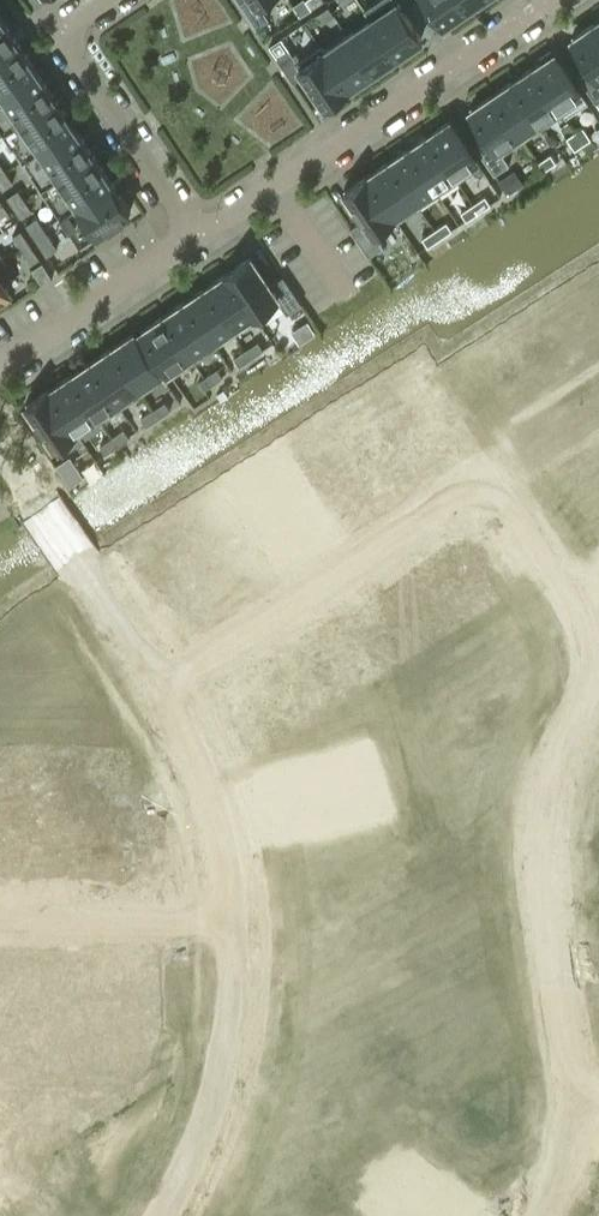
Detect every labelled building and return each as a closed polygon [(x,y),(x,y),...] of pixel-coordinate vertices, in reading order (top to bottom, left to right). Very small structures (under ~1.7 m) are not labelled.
[(258,26),(269,18),(261,6),(271,0),(241,0),(258,26)] [(367,8),(374,18),(398,54),(422,38),(402,8),(413,1),(413,0),(379,0),(367,8)] [(444,23),(469,7),(464,0),(429,0),(444,23)] [(322,23),(335,14),(331,9),(328,5),(316,14),(322,23)] [(18,41),(0,15),(0,53),(18,41)] [(374,71),(398,54),(374,18),(349,35),(374,71)] [(595,20),(594,21),(595,22),(575,36),(574,34),(572,35),(592,64),(579,73),(597,101),(598,100),(598,27),(595,20)] [(325,51),(349,87),(374,71),(349,35),(325,51)] [(18,41),(0,53),(0,94),(37,69),(18,41)] [(349,87),(325,51),(321,45),(298,61),(290,48),(277,57),(294,81),(305,74),(325,104),(349,87)] [(531,63),(530,64),(558,105),(580,90),(551,47),(538,56),(540,59),(532,64),(531,63)] [(558,105),(530,64),(530,65),(512,77),(511,76),(511,77),(539,118),(558,105)] [(37,69),(0,94),(0,126),(4,132),(55,97),(37,69)] [(539,118),(511,77),(510,77),(511,78),(493,91),(492,89),(491,90),(523,136),(524,136),(520,130),(539,118)] [(523,136),(491,90),(491,91),(471,105),(470,104),(469,105),(489,134),(475,143),(494,170),(508,161),(502,150),(523,136)] [(74,126),(55,97),(4,132),(23,160),(74,126)] [(474,161),(447,121),(446,122),(428,134),(427,133),(455,174),(474,161)] [(583,125),(575,131),(583,143),(591,137),(583,125)] [(93,154),(74,126),(23,160),(42,188),(93,154)] [(583,143),(575,131),(567,136),(575,148),(583,143)] [(455,174),(427,133),(426,134),(427,135),(409,147),(408,146),(435,187),(455,174)] [(435,187),(408,146),(407,147),(408,148),(390,160),(389,159),(388,159),(416,200),(435,187)] [(545,169),(557,161),(551,153),(539,161),(545,169)] [(112,182),(93,154),(42,188),(61,217),(112,182)] [(416,200),(388,159),(388,160),(388,161),(368,174),(367,173),(367,174),(395,215),(416,200)] [(500,180),(510,194),(525,185),(515,170),(500,180)] [(7,171),(0,176),(0,184),(3,189),(14,181),(7,171)] [(395,215),(367,174),(366,174),(367,175),(347,189),(346,188),(344,189),(364,218),(351,227),(369,254),(384,244),(374,229),(395,215)] [(131,210),(112,182),(61,217),(80,245),(131,210)] [(15,206),(27,198),(19,188),(8,195),(15,206)] [(486,196),(474,204),(480,212),(492,204),(486,196)] [(34,209),(27,198),(15,206),(22,217),(34,209)] [(0,201),(0,215),(3,219),(12,214),(2,200),(0,201)] [(480,212),(474,204),(462,212),(468,220),(480,212)] [(37,239),(48,232),(38,216),(27,223),(37,239)] [(447,221),(435,229),(440,237),(452,229),(447,221)] [(440,237),(435,229),(423,237),(429,245),(440,237)] [(23,248),(31,243),(22,230),(14,235),(23,248)] [(48,232),(37,239),(47,254),(58,247),(48,232)] [(31,243),(23,248),(32,262),(40,257),(31,243)] [(227,271),(226,271),(257,318),(281,302),(288,312),(302,302),(284,274),(270,283),(251,255),(250,255),(251,257),(228,272),(227,271)] [(0,263),(0,276),(11,268),(5,260),(0,263)] [(43,260),(32,267),(43,284),(53,276),(43,260)] [(257,318),(226,271),(225,272),(226,273),(206,287),(205,285),(205,286),(236,332),(257,318)] [(5,298),(4,296),(10,292),(0,277),(0,301),(5,298)] [(236,332),(205,286),(204,286),(205,288),(187,300),(186,298),(185,299),(213,340),(231,327),(235,333),(236,332)] [(213,340),(185,299),(185,300),(165,314),(164,313),(191,354),(213,340)] [(584,313),(598,336),(598,304),(584,313)] [(191,354),(164,313),(163,314),(164,315),(144,329),(143,327),(141,328),(169,369),(191,354)] [(558,330),(583,371),(598,361),(598,336),(584,313),(558,330)] [(111,345),(111,346),(138,387),(160,372),(160,373),(161,372),(133,330),(132,331),(133,333),(112,346),(111,345)] [(259,340),(246,348),(252,356),(264,348),(259,340)] [(138,387),(111,346),(110,346),(111,347),(91,361),(90,360),(89,360),(117,401),(138,387)] [(252,356),(246,348),(234,356),(240,365),(252,356)] [(117,401),(89,360),(88,360),(89,362),(71,374),(70,373),(98,414),(117,401)] [(218,368),(206,376),(211,384),(223,376),(218,368)] [(98,414),(70,373),(69,373),(70,375),(50,388),(49,387),(48,388),(76,429),(98,414)] [(211,384),(206,376),(194,384),(199,392),(211,384)] [(76,429),(48,388),(49,389),(28,403),(28,402),(26,402),(54,444),(56,443),(55,443),(76,429)] [(166,400),(154,409),(159,417),(171,409),(166,400)] [(147,425),(159,417),(154,409),(142,417),(147,425)] [(125,428),(113,436),(118,444),(130,436),(125,428)] [(106,452),(118,444),(113,436),(101,444),(106,452)] [(590,451),(598,464),(598,446),(590,451)] [(83,474),(70,454),(58,462),(72,482),(83,474)] [(223,508),(211,516),(216,524),(228,516),(223,508)] [(228,516),(216,524),(221,532),(234,525),(228,516)] [(174,520),(131,548),(145,570),(188,542),(174,520)] [(448,541),(423,556),(451,600),(476,585),(448,541)] [(188,542),(145,570),(159,592),(202,564),(188,542)] [(251,552),(239,560),(244,568),(256,560),(251,552)] [(256,560),(244,568),(249,576),(262,568),(256,560)] [(202,564),(159,592),(173,614),(216,586),(202,564)] [(375,588),(351,603),(378,647),(403,631),(375,588)] [(351,603),(326,619),(354,662),(378,647),(351,603)] [(515,620),(503,628),(508,636),(521,628),(515,620)] [(503,628),(491,636),(496,644),(508,636),(503,628)] [(463,645),(451,653),(456,661),(468,653),(463,645)] [(451,653),(439,661),(444,669),(456,661),(451,653)] [(414,676),(402,684),(407,692),(420,684),(414,676)] [(402,684),(390,692),(395,700),(407,692),(402,684)] [(36,759),(26,759),(26,774),(36,774),(36,759)] [(45,759),(36,759),(36,774),(45,774),(45,759)] [(36,822),(7,822),(7,874),(36,874),(36,822)] [(64,822),(36,822),(36,874),(64,874),(64,822)] [(102,826),(87,826),(87,855),(102,855),(102,894),(136,894),(136,837),(102,837),(102,826)] [(587,838),(591,868),(598,867),(598,836),(587,838)] [(384,913),(374,915),(377,929),(387,927),(384,913)] [(387,927),(377,929),(380,943),(389,941),(387,927)] [(0,997),(0,1026),(2,1026),(2,1015),(32,1015),(32,958),(2,958),(2,997),(0,997)] [(62,958),(32,958),(32,1015),(62,1015),(62,1026),(77,1026),(77,997),(62,997),(62,958)] [(103,1004),(89,1004),(89,1033),(103,1033),(103,1022),(138,1022),(138,965),(103,965),(103,1004)] [(388,971),(378,973),(381,987),(390,985),(388,971)] [(390,985),(381,987),(384,1001),(393,1000),(390,985)] [(406,1027),(396,1028),(399,1042),(408,1041),(406,1027)] [(408,1041),(399,1042),(402,1057),(411,1055),(408,1041)] [(394,1054),(384,1056),(387,1070),(397,1068),(394,1054)] [(397,1068),(387,1070),(390,1084),(399,1082),(397,1068)] [(387,1110),(380,1123),(388,1127),(395,1115),(387,1110)] [(380,1123),(373,1135),(381,1140),(388,1127),(380,1123)] [(361,1156),(354,1168),(362,1173),(369,1161),(361,1156)] [(354,1168),(346,1181),(355,1186),(362,1173),(354,1168)]
